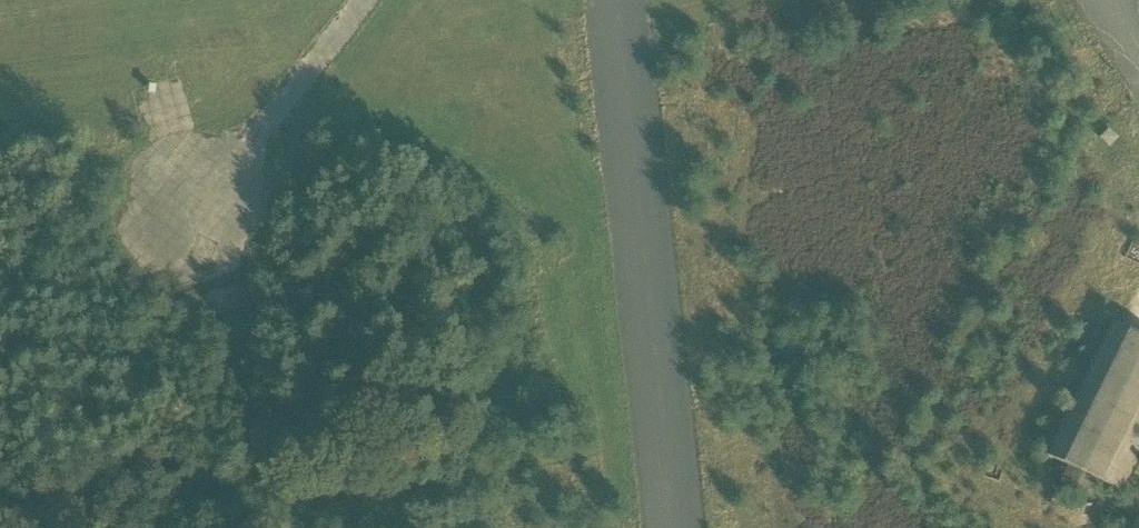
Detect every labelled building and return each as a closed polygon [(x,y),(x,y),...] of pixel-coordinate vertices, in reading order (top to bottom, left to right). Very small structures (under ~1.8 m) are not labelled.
[(1086,496),(1094,479),(1116,490),(1138,444),(1138,340),(1112,326),(1048,457),(1068,467),(1060,483),(1086,496)]
